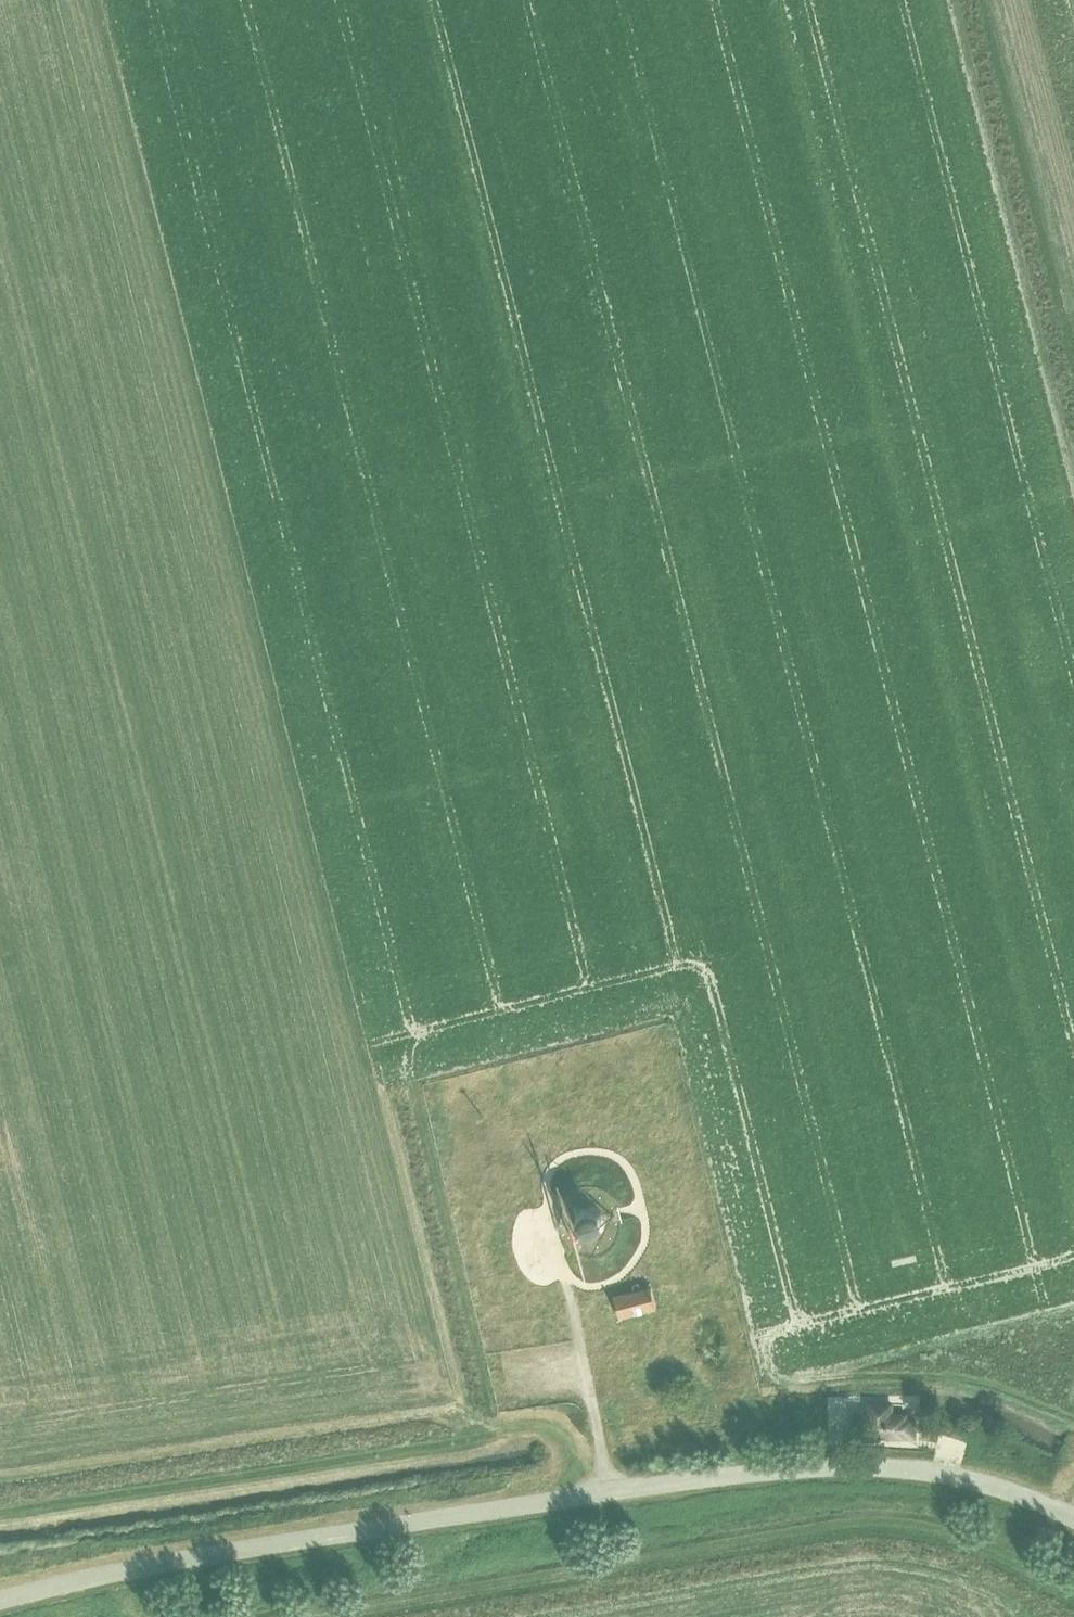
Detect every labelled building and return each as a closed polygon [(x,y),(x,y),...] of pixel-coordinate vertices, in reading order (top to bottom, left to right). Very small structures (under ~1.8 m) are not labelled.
[(594,1236),(600,1234),(605,1229),(607,1222),(606,1216),(603,1210),(597,1206),(591,1205),(584,1206),(579,1210),(575,1216),(575,1223),(577,1229),(581,1234),(587,1237),(594,1236)] [(657,1307),(651,1286),(614,1296),(619,1317),(657,1307)] [(868,1413),(856,1413),(856,1435),(860,1435),(860,1438),(874,1438),(874,1436),(913,1437),(914,1417),(904,1417),(904,1415),(891,1415),(891,1402),(868,1402),(868,1413)]
